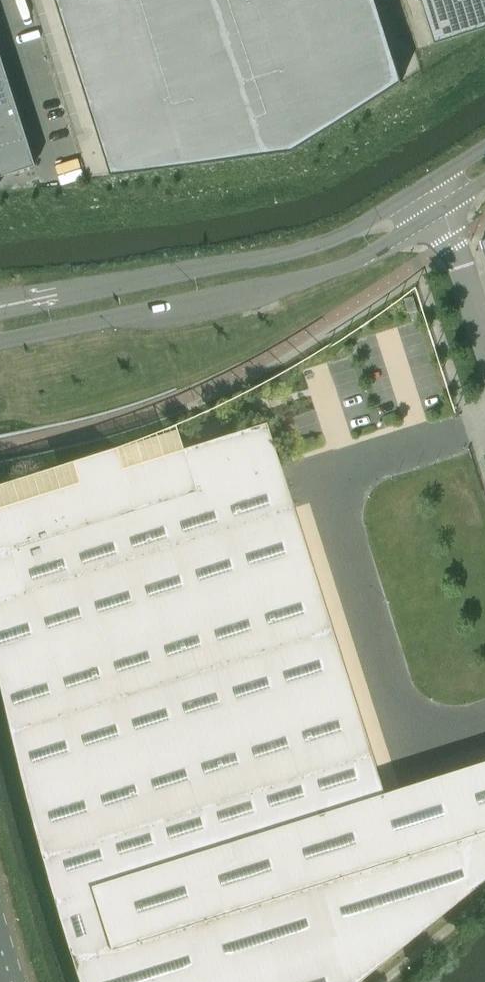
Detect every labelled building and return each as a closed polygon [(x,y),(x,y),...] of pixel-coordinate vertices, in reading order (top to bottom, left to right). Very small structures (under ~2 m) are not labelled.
[(110,176),(291,151),(400,82),(374,0),(55,0),(110,176)] [(433,44),(484,28),(484,0),(419,0),(433,44)] [(34,165),(0,59),(0,176),(34,165)] [(27,792),(80,977),(82,981),(362,981),(484,882),(484,763),(386,794),(268,424),(124,470),(118,451),(117,449),(75,463),(75,464),(81,483),(0,509),(0,674),(27,792)] [(415,766),(419,779),(484,760),(484,745),(415,766)]
